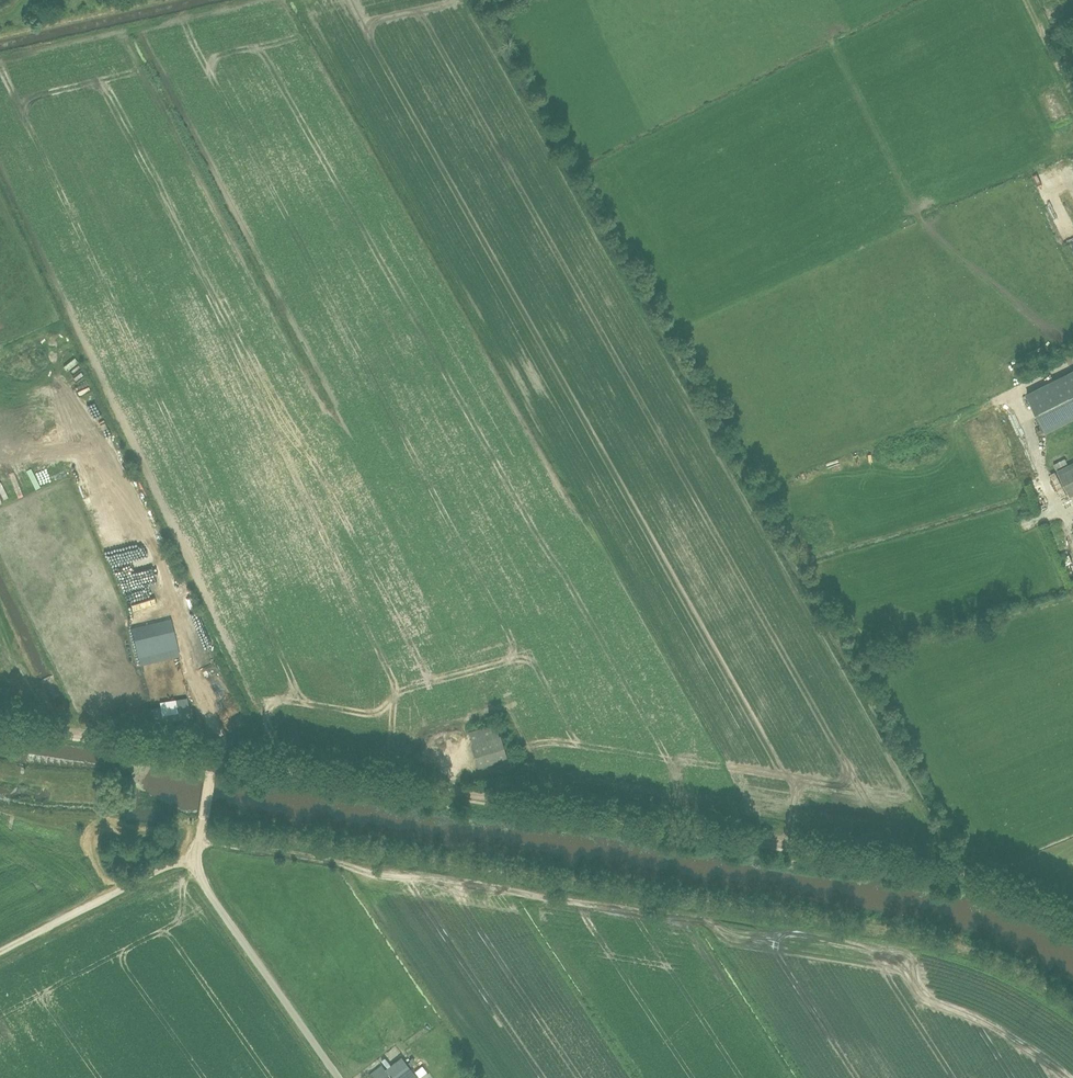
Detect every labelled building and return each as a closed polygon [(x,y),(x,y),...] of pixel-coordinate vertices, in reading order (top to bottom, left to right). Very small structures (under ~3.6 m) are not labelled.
[(1027,394),(1046,432),(1072,419),(1072,371),(1027,394)] [(1057,471),(1069,496),(1072,495),(1072,463),(1057,471)] [(144,523),(128,528),(131,538),(147,533),(144,523)] [(175,630),(135,639),(141,665),(181,655),(175,630)] [(230,709),(240,706),(237,695),(227,698),(230,709)] [(153,706),(156,722),(164,720),(164,721),(192,717),(189,697),(161,701),(162,705),(153,706)] [(239,728),(248,724),(242,712),(233,717),(239,728)] [(506,760),(499,736),(473,744),(480,767),(506,760)] [(370,1074),(373,1077),(418,1077),(404,1059),(388,1072),(382,1064),(370,1074)]
